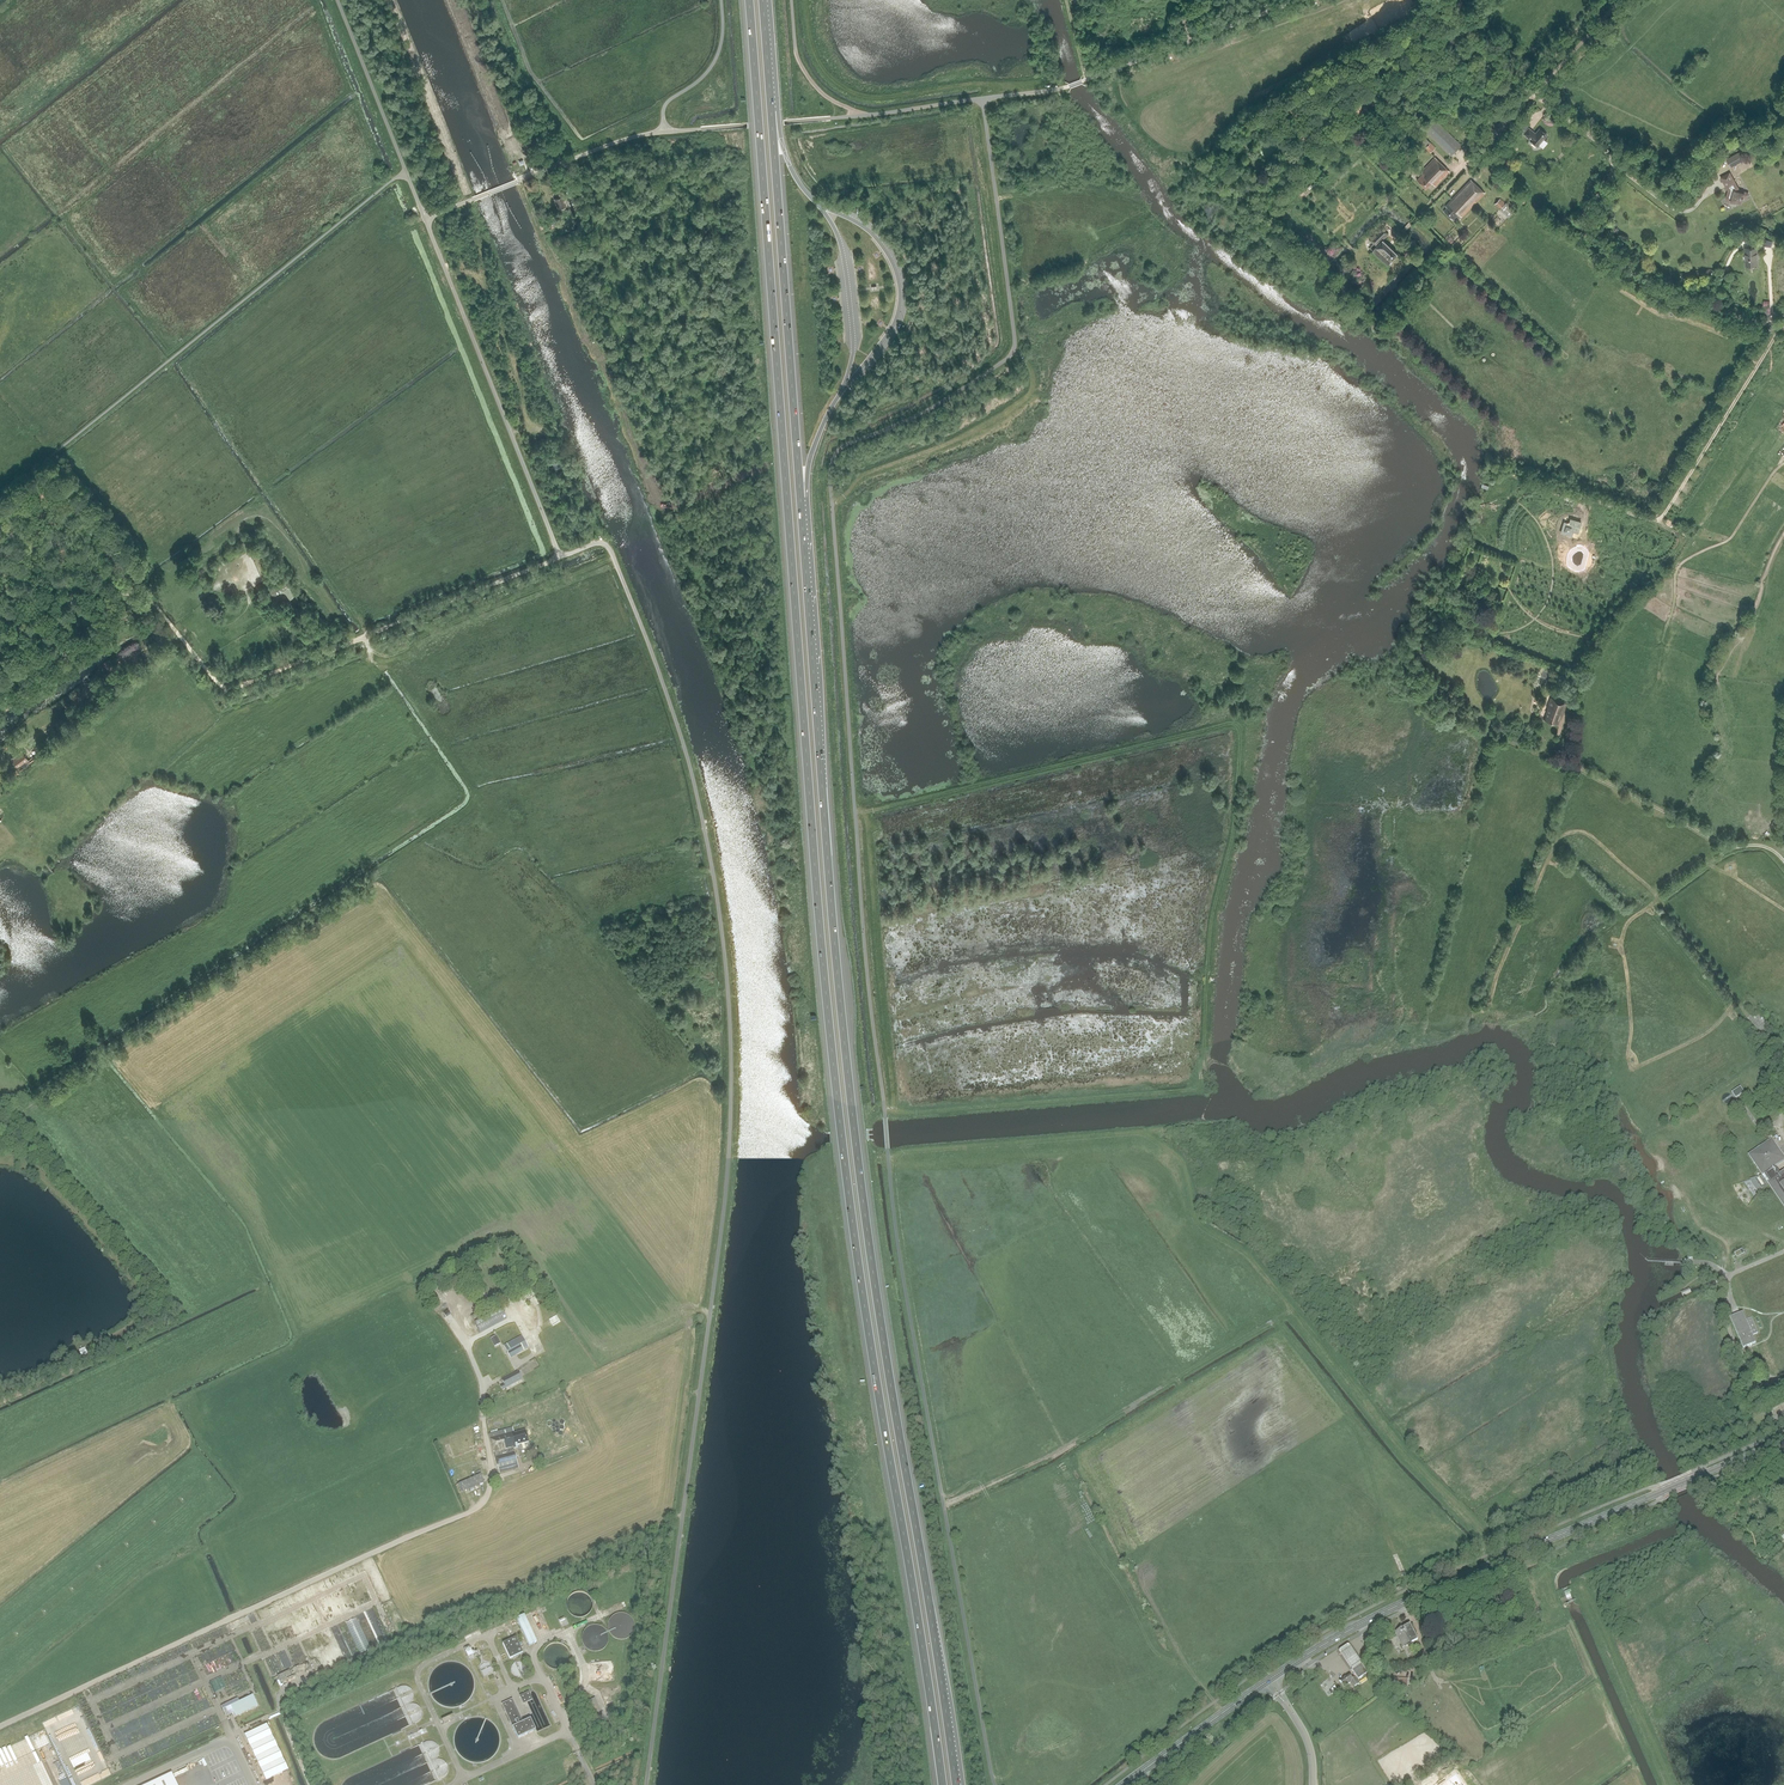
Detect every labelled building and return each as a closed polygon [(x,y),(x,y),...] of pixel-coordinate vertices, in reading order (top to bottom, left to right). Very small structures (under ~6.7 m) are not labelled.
[(1451,157),(1461,145),(1434,119),(1423,130),(1451,157)] [(1535,134),(1528,128),(1523,134),(1530,140),(1530,141),(1537,147),(1539,144),(1542,147),(1546,143),(1543,140),(1547,135),(1544,133),(1539,130),(1535,134)] [(1431,143),(1425,149),(1429,152),(1431,153),(1436,147),(1431,143)] [(1732,156),(1736,164),(1747,158),(1743,150),(1732,156)] [(1422,171),(1423,173),(1416,180),(1426,189),(1431,183),(1435,186),(1449,171),(1435,158),(1422,171)] [(1739,190),(1730,173),(1721,177),(1728,190),(1726,197),(1728,201),(1735,203),(1736,202),(1741,203),(1743,197),(1746,198),(1747,197),(1748,194),(1748,192),(1739,190)] [(1445,206),(1447,208),(1444,211),(1452,220),(1458,214),(1462,217),(1472,207),(1485,194),(1470,180),(1451,199),(1445,206)] [(572,181),(565,183),(569,195),(573,194),(574,197),(576,196),(575,192),(576,192),(572,181)] [(558,209),(567,206),(561,190),(556,192),(558,197),(554,199),(558,209)] [(1500,199),(1495,205),(1500,209),(1499,209),(1509,218),(1515,210),(1506,202),(1505,203),(1500,199)] [(1373,244),(1370,248),(1387,264),(1397,254),(1383,241),(1388,234),(1381,227),(1369,240),(1373,244)] [(1758,265),(1757,247),(1745,248),(1746,265),(1758,265)] [(1571,535),(1572,531),(1577,533),(1578,533),(1578,532),(1581,522),(1570,519),(1569,524),(1565,522),(1564,522),(1564,523),(1563,527),(1563,528),(1563,529),(1563,530),(1563,531),(1564,533),(1565,533),(1566,534),(1571,536),(1571,535)] [(269,591),(273,597),(284,590),(290,600),(295,596),(286,581),(269,591)] [(1544,670),(1541,677),(1548,680),(1551,673),(1544,670)] [(1545,715),(1546,716),(1544,721),(1558,726),(1560,721),(1561,721),(1567,704),(1551,698),(1546,708),(1547,709),(1545,715)] [(29,764),(35,759),(33,757),(29,760),(22,752),(12,759),(21,771),(29,764)] [(1740,1086),(1731,1092),(1735,1099),(1744,1093),(1740,1086)] [(1753,1186),(1754,1188),(1757,1192),(1759,1193),(1768,1182),(1783,1206),(1783,1171),(1777,1176),(1772,1169),(1783,1161),(1783,1156),(1772,1139),(1749,1155),(1763,1175),(1750,1180),(1751,1183),(1753,1186)] [(1742,1248),(1734,1253),(1737,1257),(1745,1253),(1742,1248)] [(1680,1293),(1683,1298),(1692,1294),(1689,1289),(1680,1293)] [(480,1331),(506,1317),(501,1307),(474,1321),(480,1331)] [(1743,1312),(1731,1317),(1744,1348),(1756,1343),(1753,1335),(1758,1332),(1752,1317),(1746,1320),(1743,1312)] [(554,1325),(562,1321),(558,1314),(550,1318),(554,1325)] [(522,1335),(503,1346),(510,1358),(529,1348),(522,1335)] [(496,1336),(491,1339),(495,1346),(500,1343),(496,1336)] [(503,1390),(522,1380),(518,1371),(502,1380),(504,1384),(501,1386),(503,1390)] [(517,1445),(528,1442),(525,1430),(514,1433),(513,1428),(489,1434),(499,1473),(519,1468),(514,1448),(516,1448),(518,1447),(517,1445)] [(447,1458),(451,1456),(447,1444),(443,1445),(447,1458)] [(458,1484),(462,1492),(484,1483),(481,1474),(458,1484)] [(517,1619),(529,1645),(536,1642),(524,1616),(517,1619)] [(563,1625),(569,1623),(566,1617),(561,1619),(563,1625)] [(1409,1624),(1394,1632),(1402,1647),(1417,1640),(1409,1624)] [(510,1659),(516,1656),(523,1653),(516,1637),(503,1643),(510,1659)] [(1349,1643),(1339,1649),(1351,1667),(1361,1660),(1349,1643)] [(464,1649),(467,1657),(469,1662),(476,1659),(476,1657),(477,1656),(478,1657),(483,1655),(482,1655),(484,1654),(482,1651),(480,1652),(479,1650),(472,1653),(470,1646),(464,1649)] [(1358,1678),(1367,1672),(1360,1663),(1352,1669),(1358,1678)] [(485,1675),(495,1672),(493,1666),(483,1669),(485,1675)] [(1354,1677),(1352,1678),(1349,1674),(1339,1681),(1344,1687),(1352,1682),(1355,1686),(1359,1683),(1354,1677)] [(1393,1677),(1393,1685),(1408,1687),(1408,1679),(1393,1677)] [(532,1699),(529,1692),(520,1696),(524,1703),(532,1699)] [(231,1706),(236,1716),(258,1706),(253,1696),(231,1706)] [(588,1701),(597,1721),(604,1718),(595,1698),(588,1701)] [(523,1722),(521,1718),(512,1699),(502,1704),(511,1722),(512,1722),(514,1727),(512,1727),(518,1739),(536,1730),(530,1719),(523,1722)] [(81,1707),(44,1720),(50,1738),(52,1738),(73,1731),(74,1727),(74,1728),(74,1723),(78,1722),(78,1720),(75,1720),(71,1721),(70,1718),(74,1718),(74,1717),(77,1712),(78,1714),(78,1710),(80,1716),(78,1717),(79,1719),(80,1720),(85,1720),(80,1718),(81,1716),(80,1714),(82,1710),(81,1707)] [(452,1715),(442,1720),(444,1724),(454,1719),(452,1715)] [(267,1724),(244,1735),(266,1780),(288,1769),(267,1724)] [(37,1748),(42,1759),(56,1752),(51,1742),(37,1748)] [(44,1784),(59,1784),(53,1770),(48,1772),(40,1776),(44,1784)]
